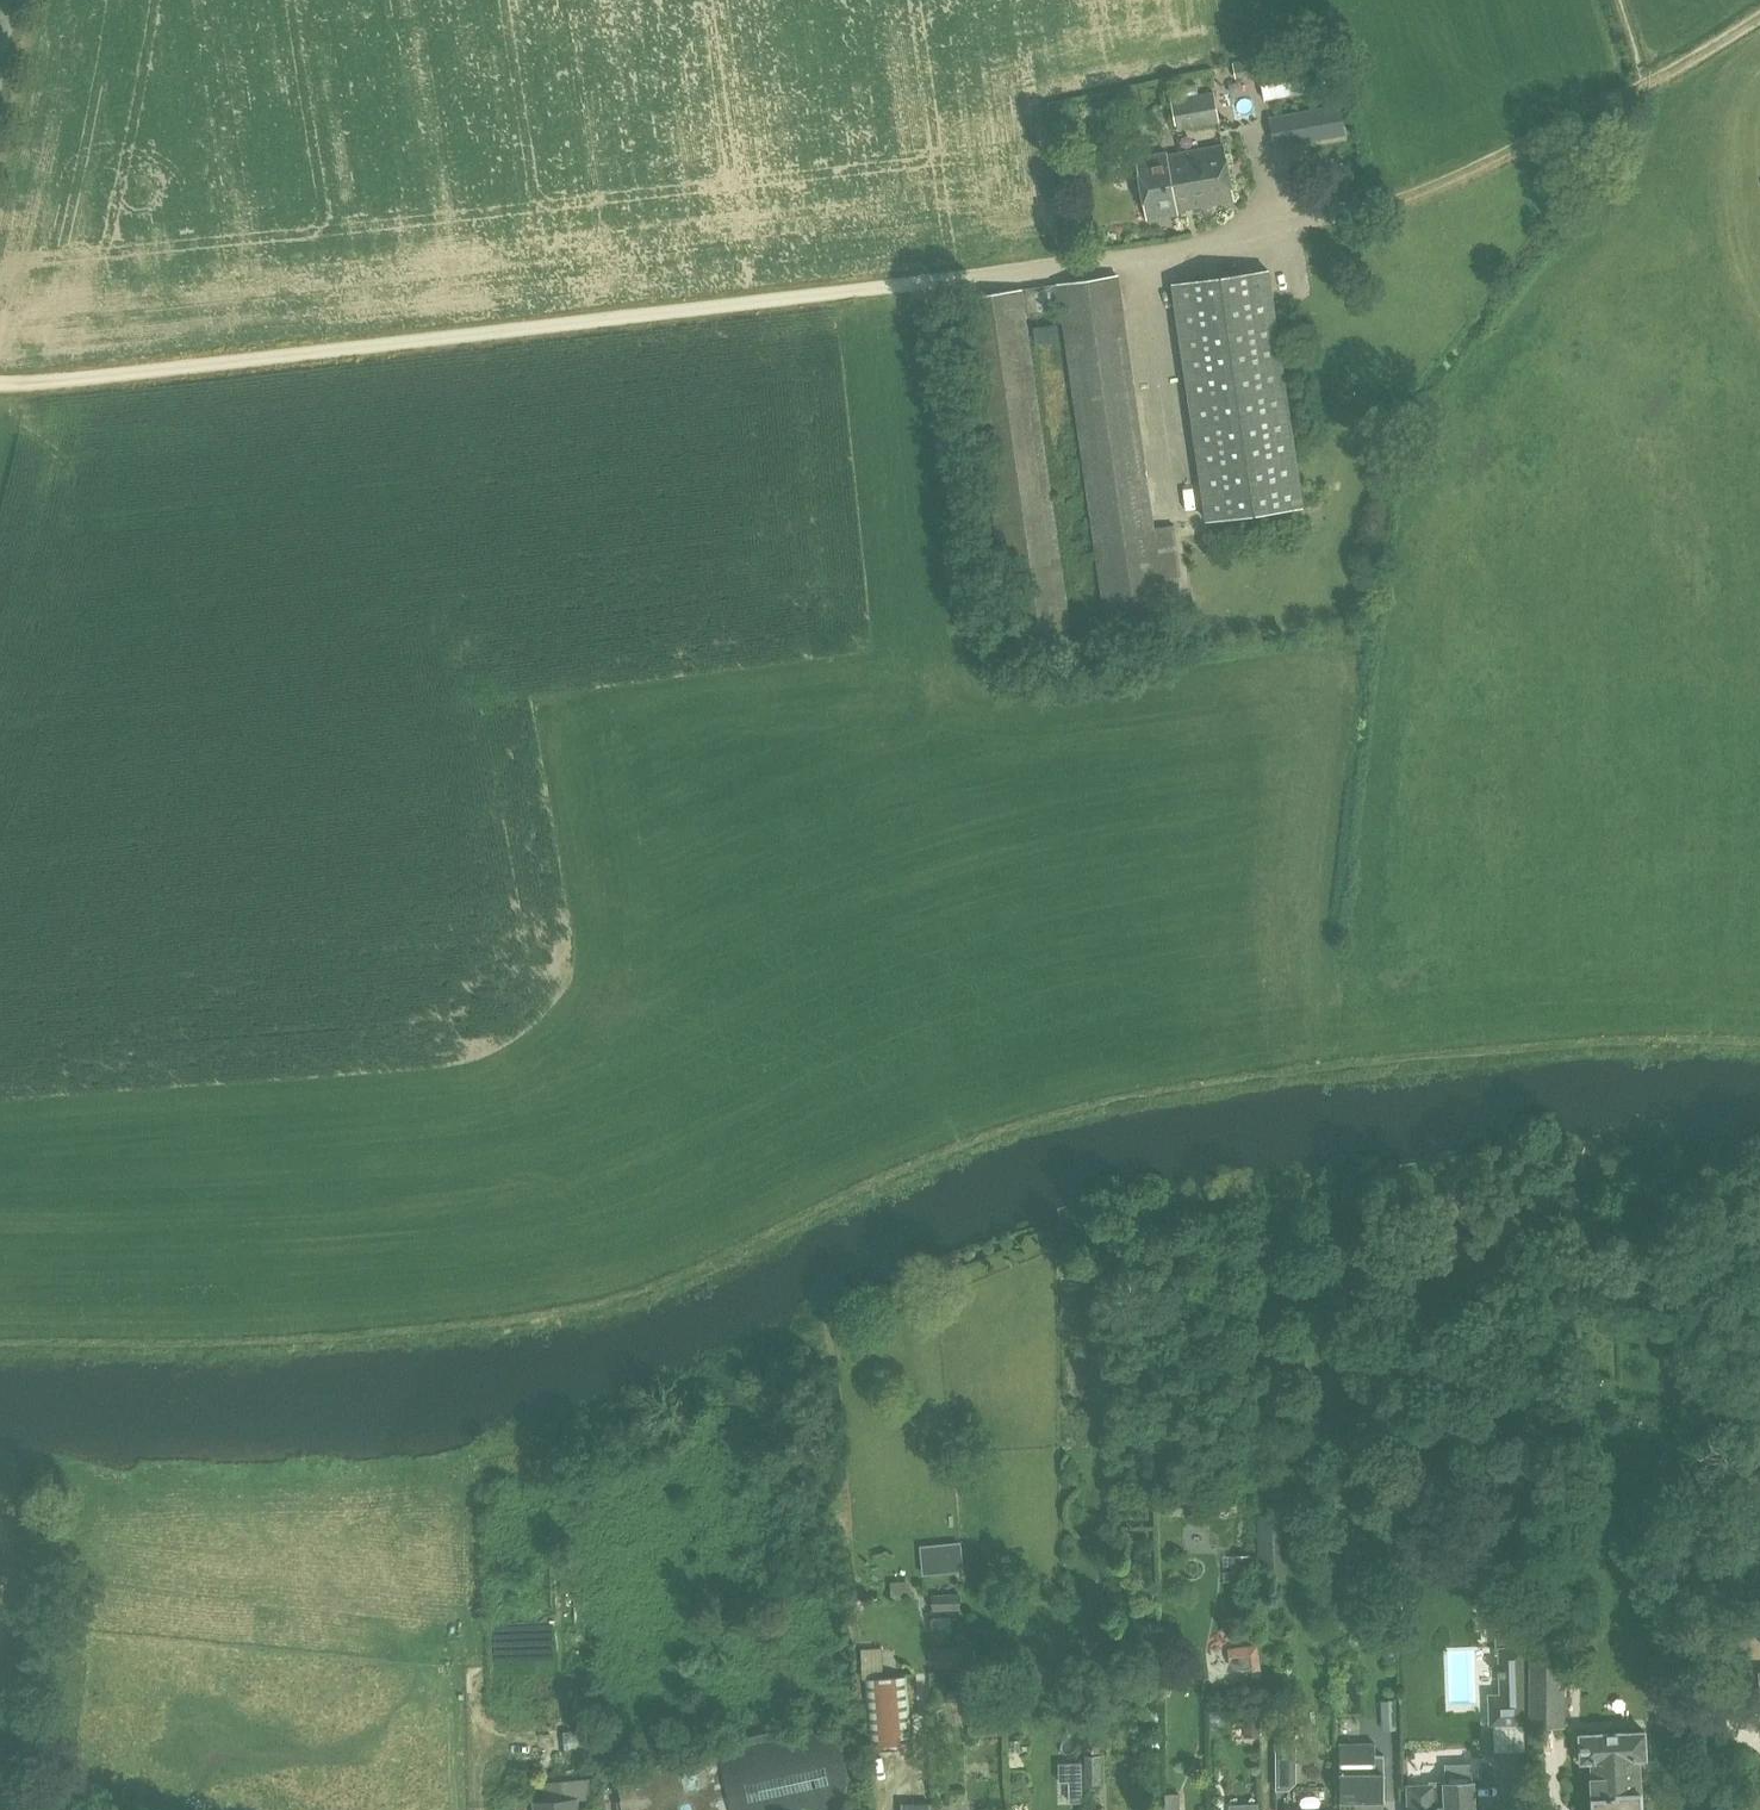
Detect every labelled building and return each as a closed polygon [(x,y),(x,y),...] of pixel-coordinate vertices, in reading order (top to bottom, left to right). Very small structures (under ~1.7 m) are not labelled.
[(1302,95),(1335,88),(1329,56),(1259,70),(1263,91),(1300,84),(1302,95)] [(1236,78),(1252,75),(1249,60),(1233,63),(1236,78)] [(1170,98),(1176,130),(1220,122),(1214,90),(1170,98)] [(1341,101),(1303,108),(1309,139),(1347,132),(1341,101)] [(1223,144),(1181,152),(1183,165),(1164,168),(1169,194),(1179,192),(1182,207),(1233,198),(1223,144)] [(1183,165),(1181,152),(1167,155),(1167,151),(1136,157),(1147,217),(1178,211),(1177,208),(1182,207),(1179,192),(1169,194),(1164,168),(1183,165)] [(1168,282),(1202,503),(1205,520),(1299,505),(1262,268),(1168,282)] [(1022,288),(963,297),(1013,643),(1025,641),(1027,658),(1063,653),(1060,636),(1072,634),(1025,311),(1061,306),(1106,630),(1167,620),(1165,607),(1186,604),(1175,523),(1153,526),(1117,273),(1057,283),(1022,288)] [(1283,1538),(1260,1539),(1261,1574),(1284,1573),(1283,1538)] [(923,1575),(962,1572),(960,1543),(921,1546),(923,1575)] [(1237,1581),(1254,1581),(1253,1553),(1236,1553),(1237,1581)] [(932,1610),(956,1608),(955,1593),(931,1595),(932,1610)] [(1383,1634),(1401,1634),(1401,1618),(1383,1618),(1383,1634)] [(1742,1620),(1722,1619),(1722,1648),(1742,1649),(1742,1620)] [(1161,1636),(1180,1636),(1179,1622),(1160,1622),(1161,1636)] [(1489,1695),(1490,1723),(1525,1722),(1522,1626),(1496,1627),(1497,1647),(1499,1647),(1500,1694),(1489,1695)] [(1259,1642),(1228,1646),(1230,1663),(1261,1658),(1259,1642)] [(1531,1648),(1530,1725),(1567,1725),(1567,1649),(1531,1648)] [(1011,1678),(1020,1687),(1032,1676),(1023,1667),(1011,1678)] [(870,1750),(913,1746),(908,1675),(864,1679),(870,1750)] [(1022,1689),(1007,1689),(1007,1707),(1022,1707),(1022,1689)] [(1738,1694),(1740,1725),(1759,1724),(1759,1693),(1738,1694)] [(1396,1698),(1380,1699),(1382,1743),(1398,1742),(1396,1698)] [(1244,1735),(1260,1735),(1260,1709),(1244,1708),(1244,1735)] [(624,1809),(859,1809),(851,1777),(858,1775),(858,1762),(848,1764),(839,1722),(779,1735),(777,1729),(716,1743),(718,1749),(616,1771),(624,1809)] [(565,1753),(596,1751),(594,1728),(563,1731),(565,1753)] [(1640,1757),(1646,1757),(1645,1731),(1581,1734),(1582,1760),(1591,1760),(1594,1809),(1642,1809),(1640,1757)] [(1276,1737),(1276,1789),(1293,1789),(1293,1737),(1276,1737)] [(1340,1741),(1340,1757),(1340,1777),(1341,1777),(1341,1802),(1380,1802),(1380,1789),(1386,1789),(1385,1757),(1376,1757),(1376,1740),(1340,1741)] [(1085,1782),(1103,1782),(1102,1754),(1085,1754),(1085,1782)] [(1318,1808),(1319,1761),(1295,1760),(1295,1779),(1305,1780),(1305,1808),(1318,1808)] [(1059,1763),(1060,1781),(1082,1780),(1082,1763),(1059,1763)] [(546,1781),(544,1781),(545,1800),(535,1801),(535,1809),(579,1809),(578,1799),(592,1798),(590,1778),(546,1781)] [(1476,1779),(1443,1780),(1444,1797),(1407,1798),(1407,1809),(1477,1809),(1476,1779)]
